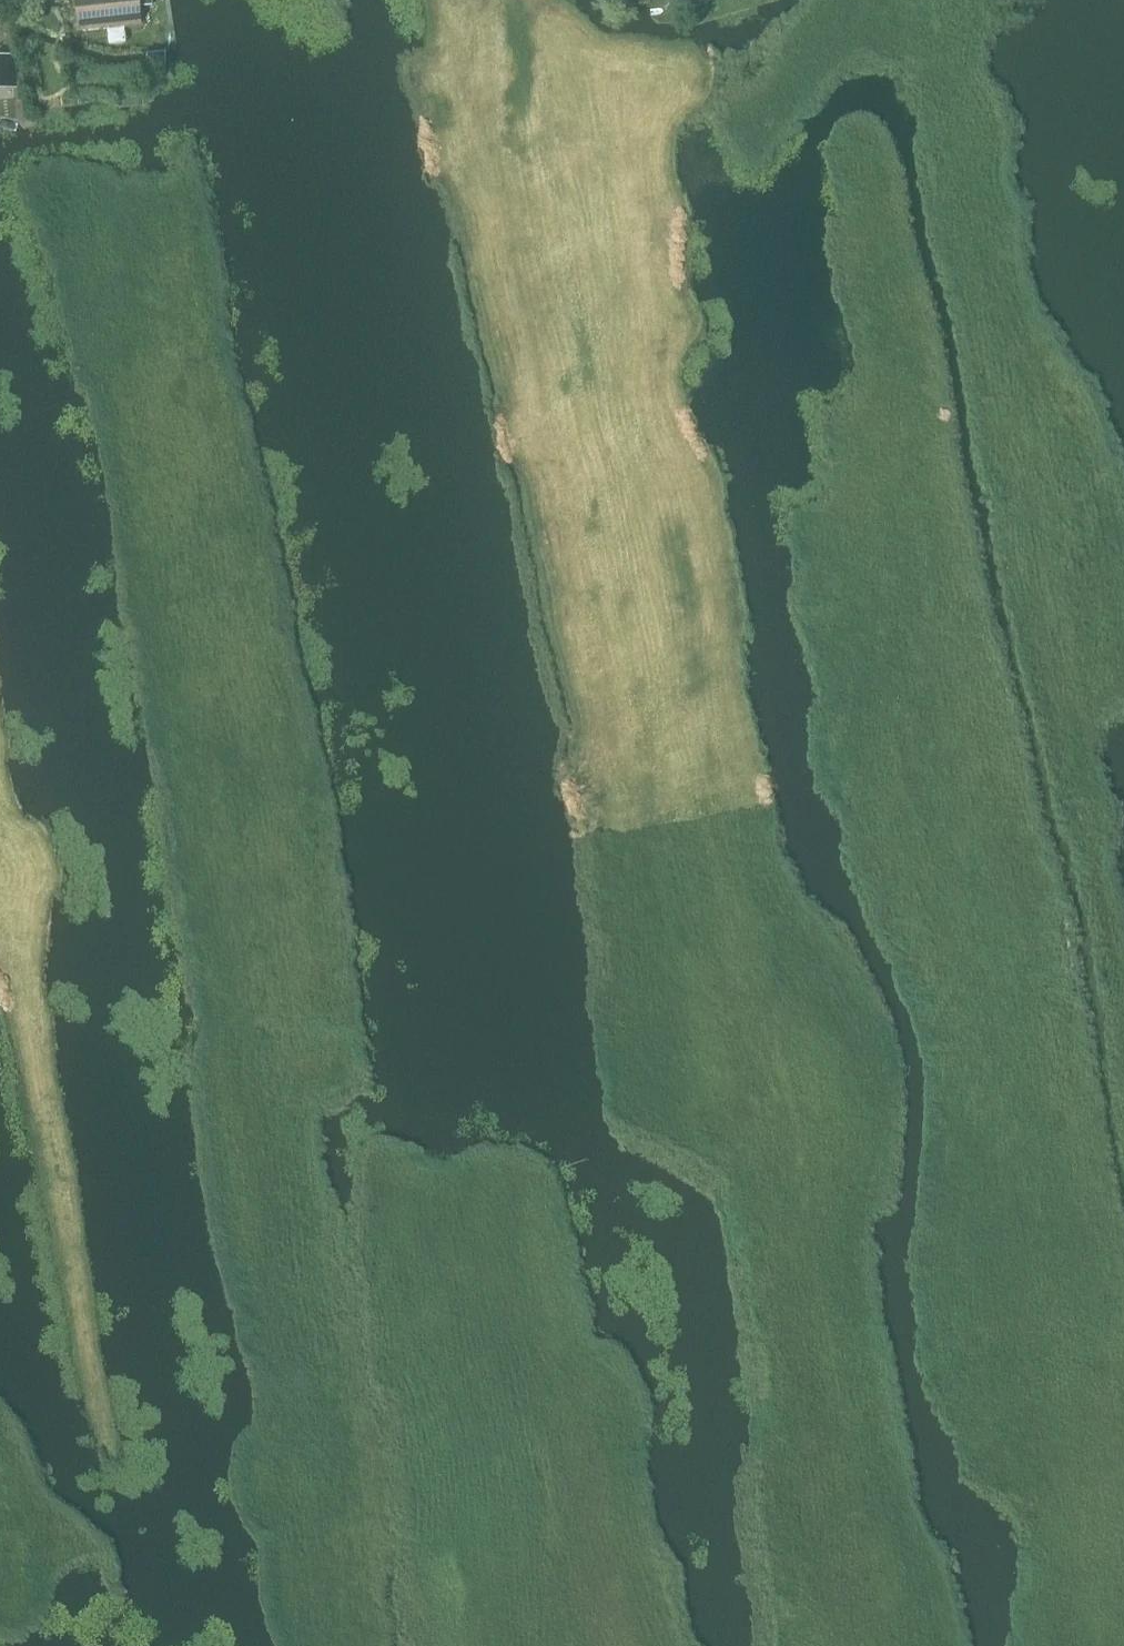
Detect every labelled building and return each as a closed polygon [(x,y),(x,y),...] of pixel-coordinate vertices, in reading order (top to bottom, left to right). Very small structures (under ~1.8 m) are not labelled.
[(76,33),(139,28),(137,0),(74,0),(76,33)]
